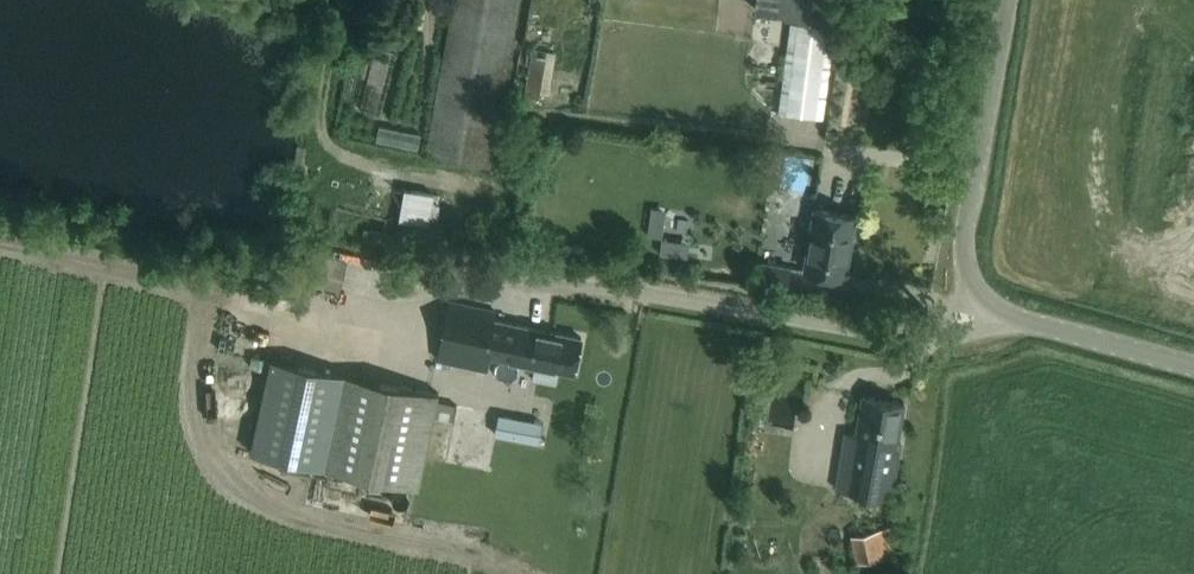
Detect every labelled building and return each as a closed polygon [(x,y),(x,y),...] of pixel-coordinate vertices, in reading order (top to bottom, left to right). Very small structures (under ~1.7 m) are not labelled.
[(489,166),(519,0),(453,0),(425,154),(489,166)] [(779,11),(836,18),(838,0),(780,0),(779,11)] [(790,20),(778,110),(823,116),(835,26),(790,20)] [(847,43),(844,59),(860,62),(863,46),(847,43)] [(440,201),(432,200),(434,192),(404,187),(398,217),(428,223),(428,222),(435,224),(440,201)] [(803,268),(845,274),(855,213),(813,207),(803,268)] [(661,237),(663,223),(648,220),(646,234),(661,237)] [(382,229),(364,226),(362,238),(380,241),(382,229)] [(661,237),(659,253),(673,254),(675,239),(661,237)] [(348,257),(316,251),(309,283),(340,288),(348,257)] [(756,260),(753,283),(785,288),(789,265),(756,260)] [(485,367),(488,353),(573,371),(576,359),(581,336),(492,317),(494,310),(449,300),(444,323),(437,357),(485,367)] [(221,351),(234,346),(225,325),(213,330),(221,351)] [(359,343),(379,343),(378,331),(359,332),(359,343)] [(769,354),(771,341),(759,340),(757,352),(769,354)] [(437,390),(271,355),(251,449),(418,485),(437,390)] [(852,431),(843,489),(889,496),(894,472),(900,440),(897,439),(900,424),(904,401),(862,393),(858,417),(855,432),(852,431)] [(495,410),(456,402),(444,460),(483,467),(495,410)] [(544,421),(499,412),(472,553),(516,563),(544,421)] [(890,524),(850,533),(856,559),(895,550),(890,524)]
